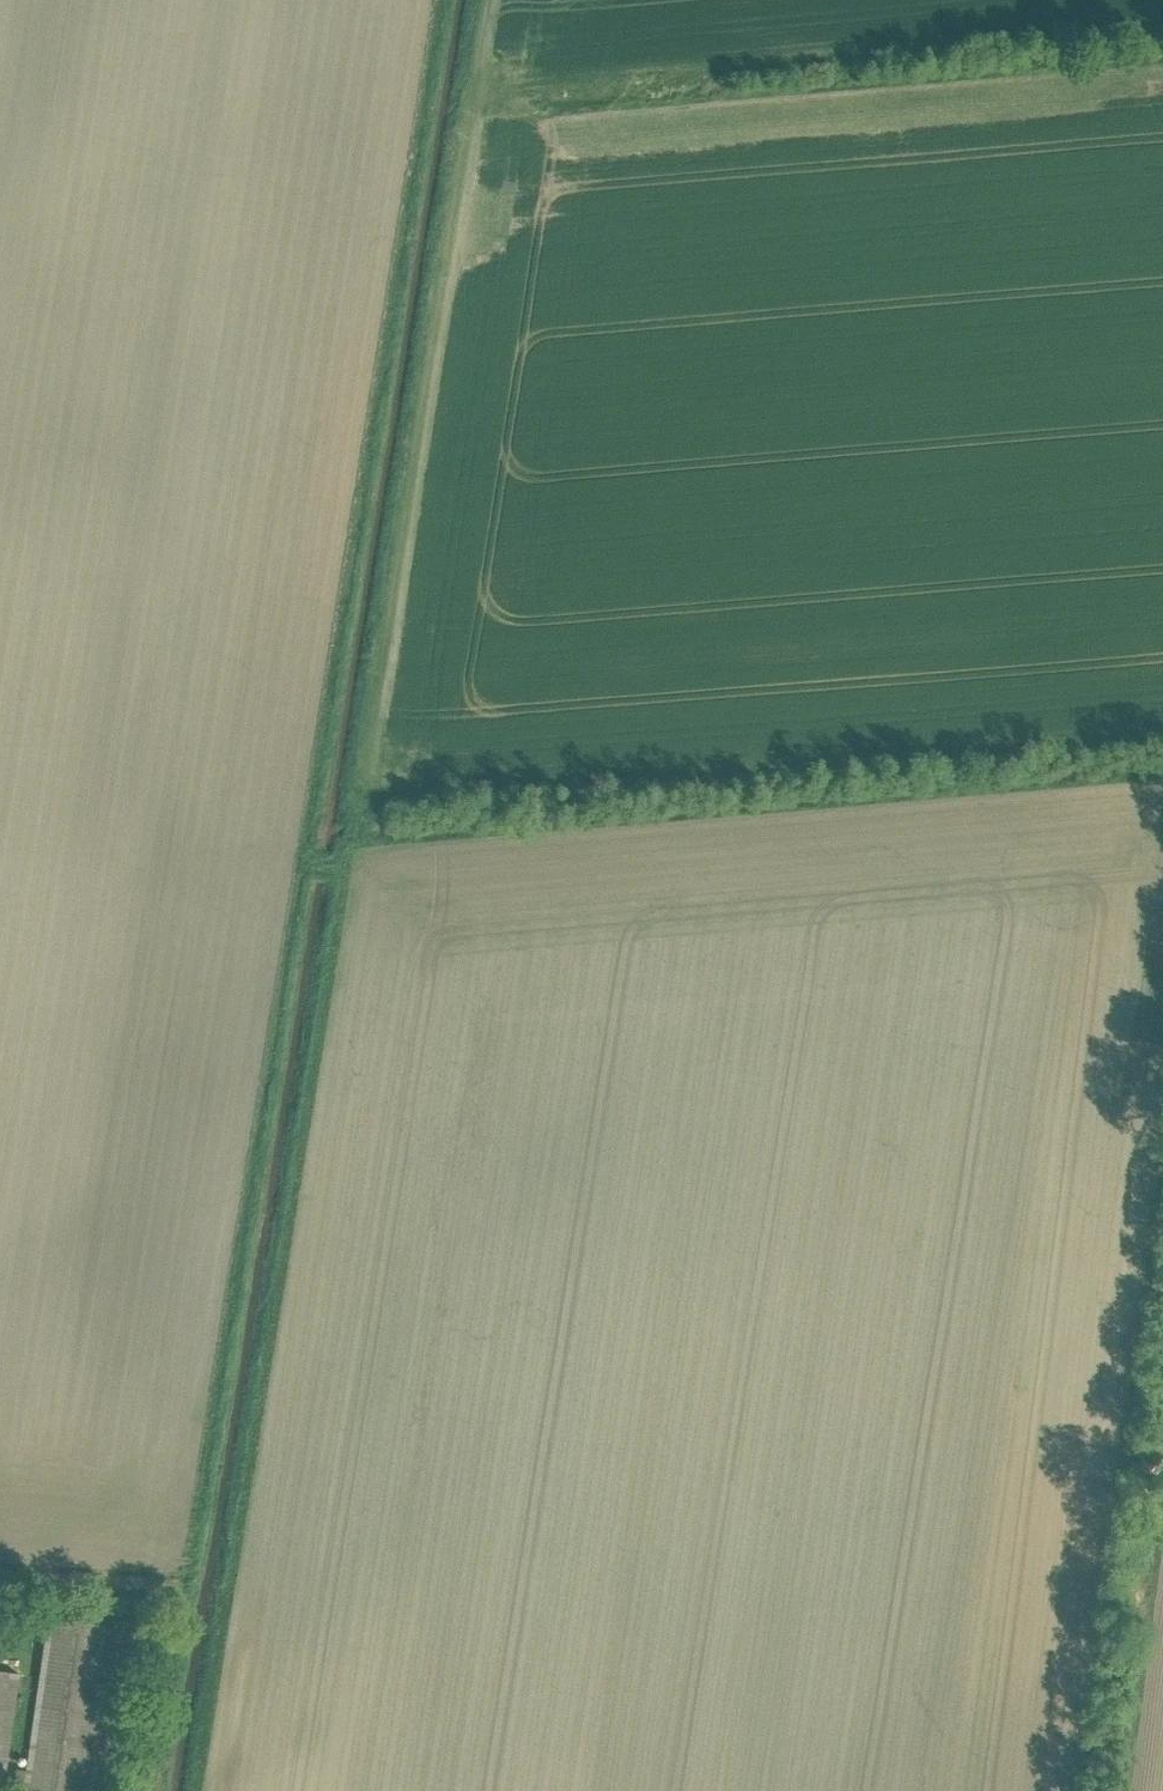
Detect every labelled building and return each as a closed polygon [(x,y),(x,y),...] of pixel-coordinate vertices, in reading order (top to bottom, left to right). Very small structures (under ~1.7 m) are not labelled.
[(28,1790),(99,1790),(124,1628),(54,1618),(28,1790)] [(11,1762),(23,1673),(0,1670),(0,1760),(11,1762)]
